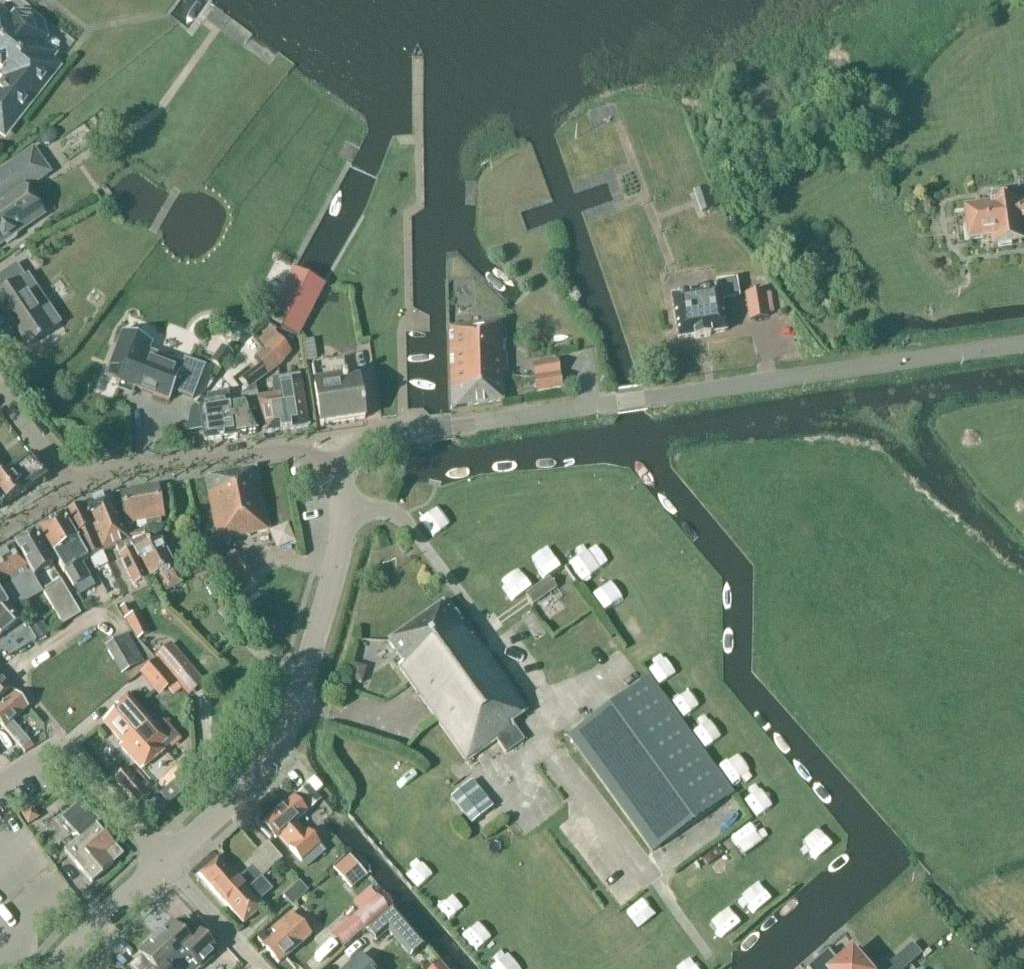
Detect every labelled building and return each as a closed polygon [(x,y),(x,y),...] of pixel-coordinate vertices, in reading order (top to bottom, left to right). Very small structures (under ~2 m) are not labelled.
[(9,78),(0,89),(0,130),(3,133),(55,68),(46,61),(50,55),(37,44),(42,38),(39,25),(29,18),(16,17),(11,24),(0,15),(0,72),(9,78)] [(46,172),(46,166),(37,154),(33,152),(32,151),(0,173),(0,243),(2,241),(3,243),(8,244),(16,238),(17,234),(15,232),(25,225),(29,225),(34,222),(37,217),(36,211),(33,207),(28,205),(19,191),(35,179),(40,180),(44,177),(46,172)] [(716,208),(709,186),(698,190),(706,211),(716,208)] [(992,245),(1021,241),(1019,226),(1023,226),(1023,203),(1016,204),(1015,200),(1007,201),(1006,191),(987,193),(989,208),(964,211),(968,241),(991,238),(992,245)] [(27,346),(51,330),(18,281),(25,277),(16,264),(0,275),(0,306),(27,346)] [(325,284),(294,268),(265,322),(297,338),(325,284)] [(738,297),(735,280),(717,283),(718,289),(671,296),(678,339),(694,337),(695,339),(710,336),(710,334),(726,332),(721,300),(738,297)] [(768,318),(763,292),(746,294),(750,320),(768,318)] [(449,329),(451,409),(503,401),(502,373),(506,373),(504,320),(449,329)] [(789,335),(802,336),(803,321),(790,320),(789,335)] [(154,344),(122,332),(108,367),(123,372),(116,391),(118,391),(120,384),(169,402),(175,386),(195,393),(205,367),(192,361),(187,374),(181,372),(181,371),(149,358),(154,344)] [(266,351),(280,368),(291,353),(277,336),(263,347),(266,351)] [(244,394),(280,368),(266,351),(231,376),(244,394)] [(358,379),(346,381),(343,361),(312,365),(315,384),(314,384),(321,426),(365,419),(358,379)] [(532,366),(537,393),(562,389),(560,374),(555,375),(553,363),(532,366)] [(280,393),(286,430),(309,426),(301,374),(287,376),(289,392),(280,393)] [(190,410),(186,433),(194,432),(196,443),(237,437),(237,436),(257,433),(246,410),(234,412),(233,402),(225,403),(224,393),(207,396),(208,406),(199,407),(195,404),(190,410)] [(263,433),(286,430),(280,393),(258,397),(257,393),(241,395),(248,412),(260,410),(263,433)] [(8,474),(0,480),(0,498),(4,505),(45,479),(46,475),(31,456),(8,474)] [(258,468),(205,478),(217,539),(217,541),(223,540),(270,531),(258,468)] [(138,491),(145,528),(161,524),(160,520),(164,519),(158,487),(138,491)] [(138,491),(119,494),(125,526),(136,524),(137,529),(145,528),(138,491)] [(82,506),(102,552),(103,556),(104,555),(116,549),(130,543),(129,542),(129,541),(111,495),(82,506)] [(103,556),(102,552),(82,506),(63,517),(89,560),(90,559),(95,570),(108,564),(104,555),(103,556)] [(95,588),(81,564),(87,560),(62,518),(39,532),(64,574),(65,573),(73,587),(79,597),(95,588)] [(33,535),(15,546),(27,567),(33,578),(52,567),(33,535)] [(129,541),(129,542),(130,543),(138,562),(140,560),(149,578),(158,574),(166,591),(182,584),(160,538),(150,543),(146,536),(144,537),(143,535),(129,541)] [(195,556),(206,551),(200,537),(188,542),(195,556)] [(551,569),(568,558),(554,538),(537,549),(551,569)] [(217,539),(205,541),(217,567),(216,568),(235,598),(257,584),(238,554),(233,557),(223,540),(217,541),(217,539)] [(146,580),(138,562),(130,543),(116,549),(119,556),(134,586),(146,580)] [(27,567),(15,546),(0,554),(0,582),(27,567)] [(606,565),(599,550),(583,558),(591,573),(606,565)] [(529,565),(513,575),(523,590),(539,580),(529,565)] [(549,578),(525,594),(533,605),(557,589),(549,578)] [(602,590),(614,606),(630,593),(618,578),(602,590)] [(42,591),(62,625),(80,615),(60,580),(42,591)] [(4,660),(36,641),(12,604),(9,606),(0,592),(0,655),(4,660)] [(528,712),(477,641),(473,636),(470,638),(460,624),(463,621),(448,600),(388,642),(403,663),(398,667),(466,762),(496,741),(506,754),(524,741),(512,724),(528,712)] [(144,661),(127,633),(104,646),(121,675),(144,661)] [(190,665),(171,643),(154,658),(156,659),(169,675),(174,680),(190,665)] [(658,661),(668,678),(686,667),(676,650),(658,661)] [(174,682),(155,659),(142,670),(162,692),(174,682)] [(11,688),(0,676),(0,697),(11,688)] [(568,737),(652,852),(733,794),(650,678),(568,737)] [(28,708),(15,693),(0,707),(0,725),(22,750),(30,743),(12,722),(28,708)] [(145,717),(134,705),(127,697),(117,706),(119,708),(103,723),(122,744),(119,746),(126,753),(139,742),(133,735),(139,730),(146,737),(156,729),(145,717)] [(148,740),(146,737),(139,730),(133,735),(139,742),(126,753),(142,770),(163,751),(150,738),(148,740)] [(729,760),(740,778),(757,768),(746,750),(729,760)] [(411,758),(408,768),(426,774),(429,765),(411,758)] [(199,779),(189,768),(159,794),(169,806),(199,779)] [(137,806),(154,792),(146,782),(141,787),(126,769),(114,779),(137,806)] [(493,808),(471,781),(450,798),(471,825),(493,808)] [(751,792),(760,809),(778,799),(769,782),(751,792)] [(315,805),(321,800),(308,786),(295,797),(308,812),(311,810),(319,818),(323,814),(315,805)] [(307,812),(294,798),(262,823),(264,825),(260,829),(270,840),(274,836),(276,839),(279,836),(301,861),(307,857),(311,853),(320,845),(307,831),(305,833),(296,823),(307,812)] [(81,802),(75,807),(61,819),(74,835),(76,833),(80,838),(64,852),(92,883),(113,865),(108,859),(109,851),(115,846),(97,825),(100,822),(81,802)] [(38,819),(32,809),(22,815),(28,825),(38,819)] [(826,828),(819,839),(830,846),(837,836),(826,828)] [(199,874),(228,907),(261,877),(262,877),(282,859),(267,842),(258,850),(258,851),(252,857),(258,864),(253,868),(252,866),(237,879),(219,858),(199,874)] [(326,852),(320,845),(311,853),(307,857),(313,863),(326,852)] [(367,876),(350,856),(332,871),(350,891),(367,876)] [(269,886),(262,877),(261,877),(228,907),(243,924),(262,907),(258,903),(261,900),(258,895),(269,886)] [(308,891),(296,878),(279,893),(292,907),(308,891)] [(340,915),(357,903),(352,895),(335,907),(340,915)] [(366,931),(388,912),(376,898),(354,917),(366,931)] [(721,913),(735,929),(750,916),(735,900),(721,913)] [(388,933),(410,958),(425,945),(392,909),(388,912),(366,931),(365,932),(376,944),(388,933)] [(276,935),(263,947),(278,964),(311,935),(291,913),(272,930),(276,935)] [(345,949),(366,931),(354,917),(333,935),(345,949)] [(155,937),(180,964),(189,956),(201,968),(218,952),(190,921),(180,930),(172,922),(155,937)] [(180,964),(155,937),(138,953),(146,962),(139,968),(175,968),(180,964)] [(921,953),(912,943),(894,959),(903,968),(921,953)] [(703,965),(690,950),(674,962),(680,968),(698,968),(703,965)] [(807,968),(865,968),(864,968),(870,963),(859,950),(853,956),(851,954),(839,964),(828,951),(807,968)] [(360,955),(345,968),(373,968),(360,955)]
